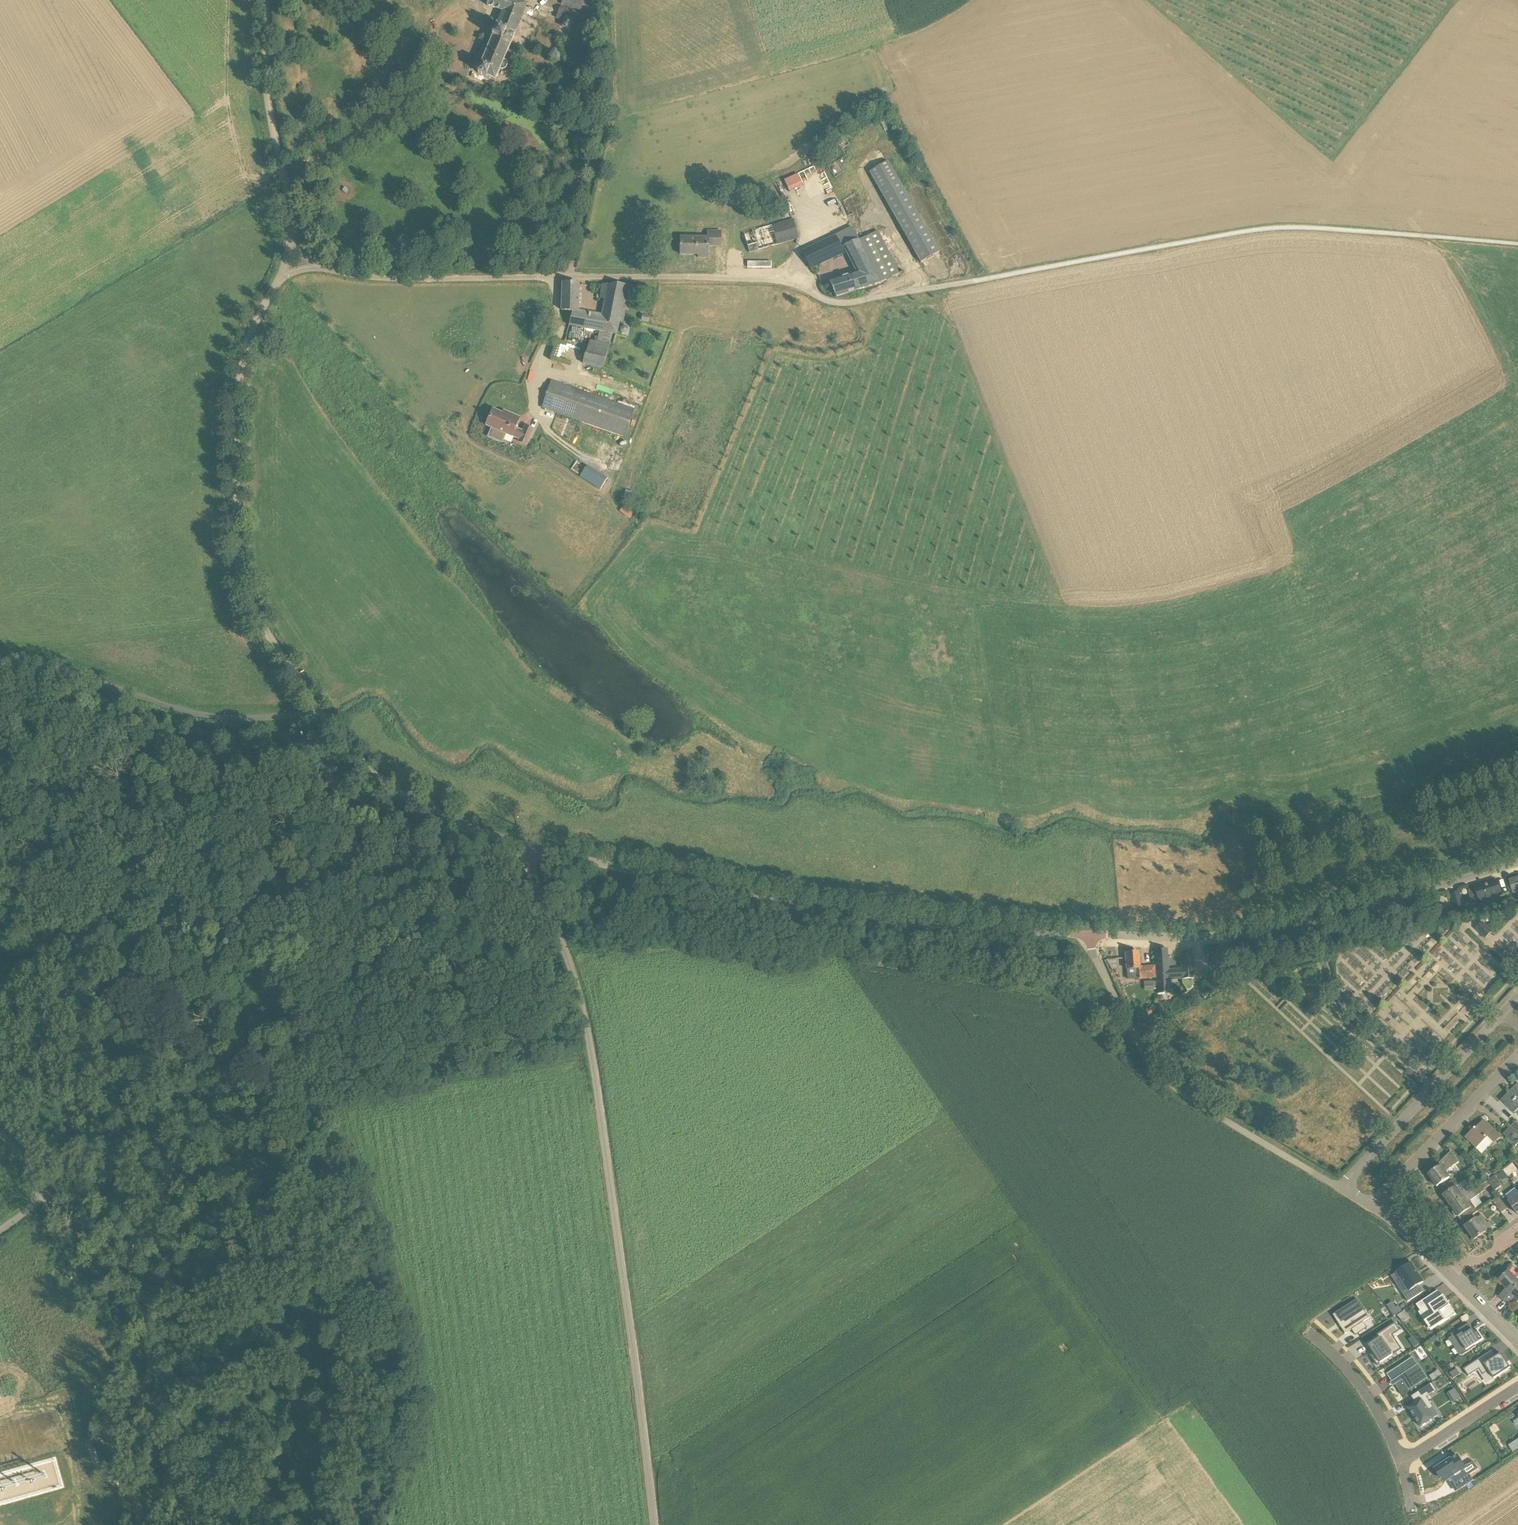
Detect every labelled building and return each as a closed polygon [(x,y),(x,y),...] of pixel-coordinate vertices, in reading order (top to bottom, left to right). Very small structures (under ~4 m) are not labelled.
[(487,5),(488,5),(504,11),(497,27),(496,28),(497,28),(496,29),(493,29),(492,33),(494,35),(493,36),(493,37),(478,73),(496,81),(501,70),(502,70),(506,69),(508,65),(506,61),(505,60),(529,5),(525,3),(517,0),(489,0),(487,5)] [(561,7),(560,9),(556,18),(564,21),(562,26),(571,30),(573,25),(590,32),(591,29),(595,19),(561,7)] [(940,252),(935,243),(888,162),(870,173),(921,262),(940,252)] [(782,180),(786,191),(801,187),(797,176),(782,180)] [(799,238),(796,228),(794,220),(745,234),(750,252),(799,238)] [(856,233),(854,228),(818,244),(804,251),(803,253),(811,268),(820,264),(845,251),(846,250),(844,247),(860,240),(856,233)] [(867,236),(860,240),(844,247),(846,250),(857,272),(834,279),(829,281),(836,297),(880,283),(894,276),(899,273),(878,231),(867,236)] [(721,246),(721,236),(721,232),(710,232),(710,238),(681,237),(681,255),(699,255),(699,258),(708,258),(708,246),(721,246)] [(612,334),(617,335),(627,285),(603,284),(603,294),(602,299),(605,300),(602,314),(579,311),(580,284),(563,283),(562,310),(573,312),(569,326),(584,329),(612,334)] [(594,342),(591,342),(590,342),(583,364),(603,369),(612,334),(584,329),(583,333),(593,335),(595,334),(596,333),(599,333),(598,337),(595,337),(594,342)] [(635,409),(561,384),(551,381),(542,407),(550,410),(547,418),(555,420),(557,414),(559,414),(625,437),(635,409)] [(518,442),(527,446),(534,429),(526,426),(523,431),(516,428),(521,417),(504,410),(503,413),(494,409),(486,426),(493,429),(489,437),(502,442),(506,434),(508,435),(519,440),(518,442)] [(685,440),(688,429),(678,426),(674,437),(685,440)] [(587,465),(583,471),(580,476),(601,489),(608,478),(587,465)] [(620,511),(629,519),(637,510),(628,502),(620,511)] [(1502,893),(1501,890),(1498,881),(1476,887),(1476,888),(1469,890),(1472,901),(1480,899),(1480,900),(1502,893)] [(1451,895),(1455,907),(1464,904),(1460,892),(1451,895)] [(1483,922),(1476,928),(1486,938),(1492,931),(1483,922)] [(1156,949),(1157,994),(1169,994),(1168,959),(1168,949),(1156,949)] [(1140,967),(1140,959),(1139,952),(1126,953),(1127,971),(1128,980),(1156,979),(1155,966),(1140,967)] [(1193,953),(1181,954),(1182,978),(1195,977),(1193,953)] [(1147,1011),(1149,1015),(1159,1010),(1156,1005),(1147,1011)] [(1502,1100),(1515,1113),(1517,1109),(1517,1083),(1502,1100)] [(1502,1137),(1492,1127),(1484,1120),(1477,1128),(1475,1127),(1465,1137),(1482,1154),(1493,1142),(1495,1144),(1502,1137)] [(1511,1127),(1504,1134),(1516,1146),(1517,1144),(1517,1134),(1511,1127)] [(1437,1186),(1446,1181),(1451,1177),(1446,1171),(1456,1165),(1449,1154),(1439,1163),(1441,1166),(1429,1174),(1437,1186)] [(1467,1163),(1471,1168),(1476,1165),(1472,1159),(1467,1163)] [(1489,1176),(1485,1171),(1480,1175),(1484,1180),(1489,1176)] [(1488,1181),(1491,1185),(1495,1191),(1501,1186),(1495,1176),(1488,1181)] [(1448,1201),(1451,1206),(1474,1190),(1470,1185),(1461,1191),(1458,1186),(1459,1185),(1455,1179),(1446,1185),(1450,1191),(1444,1195),(1444,1196),(1443,1198),(1446,1202),(1448,1201)] [(1485,1191),(1484,1189),(1481,1185),(1474,1190),(1451,1206),(1458,1216),(1463,1223),(1468,1219),(1473,1215),(1478,1212),(1474,1206),(1471,1201),(1474,1199),(1478,1196),(1477,1196),(1485,1191)] [(1508,1201),(1517,1214),(1517,1194),(1508,1201)] [(1508,1209),(1502,1201),(1499,1197),(1493,1201),(1496,1205),(1502,1213),(1508,1209)] [(1490,1221),(1488,1223),(1482,1215),(1478,1218),(1477,1218),(1476,1219),(1471,1223),(1465,1226),(1475,1240),(1486,1232),(1493,1226),(1490,1221)] [(1408,1302),(1423,1292),(1418,1286),(1423,1282),(1408,1265),(1394,1275),(1408,1291),(1402,1295),(1408,1302)] [(1517,1285),(1517,1274),(1515,1277),(1509,1270),(1498,1281),(1507,1289),(1500,1296),(1504,1300),(1517,1285)] [(1517,1300),(1517,1285),(1504,1300),(1508,1304),(1515,1297),(1517,1300)] [(1441,1297),(1437,1291),(1418,1303),(1423,1309),(1421,1310),(1429,1319),(1434,1315),(1440,1322),(1443,1320),(1444,1321),(1461,1310),(1447,1293),(1441,1297)] [(1361,1332),(1373,1324),(1369,1319),(1375,1314),(1370,1307),(1364,1311),(1358,1302),(1351,1306),(1350,1304),(1338,1311),(1351,1330),(1357,1326),(1361,1332)] [(1400,1305),(1397,1307),(1391,1311),(1394,1316),(1403,1310),(1400,1305)] [(1404,1322),(1410,1318),(1405,1311),(1398,1316),(1404,1322)] [(1480,1334),(1475,1326),(1471,1328),(1464,1318),(1447,1329),(1455,1341),(1457,1339),(1462,1348),(1472,1341),(1471,1340),(1480,1334)] [(1373,1353),(1380,1364),(1400,1351),(1396,1346),(1402,1342),(1397,1333),(1404,1328),(1399,1321),(1367,1341),(1372,1349),(1373,1348),(1375,1351),(1373,1353)] [(1488,1372),(1493,1379),(1510,1368),(1500,1354),(1495,1358),(1491,1352),(1463,1372),(1467,1378),(1477,1371),(1481,1377),(1487,1373),(1488,1372)] [(1413,1357),(1387,1375),(1402,1395),(1427,1376),(1413,1357)] [(1454,1378),(1461,1374),(1457,1368),(1450,1373),(1454,1378)] [(1431,1384),(1412,1398),(1416,1405),(1409,1409),(1422,1428),(1435,1419),(1429,1411),(1433,1409),(1426,1398),(1436,1391),(1431,1384)] [(1456,1455),(1434,1470),(1443,1484),(1449,1479),(1454,1485),(1476,1471),(1471,1463),(1464,1467),(1456,1455)]
